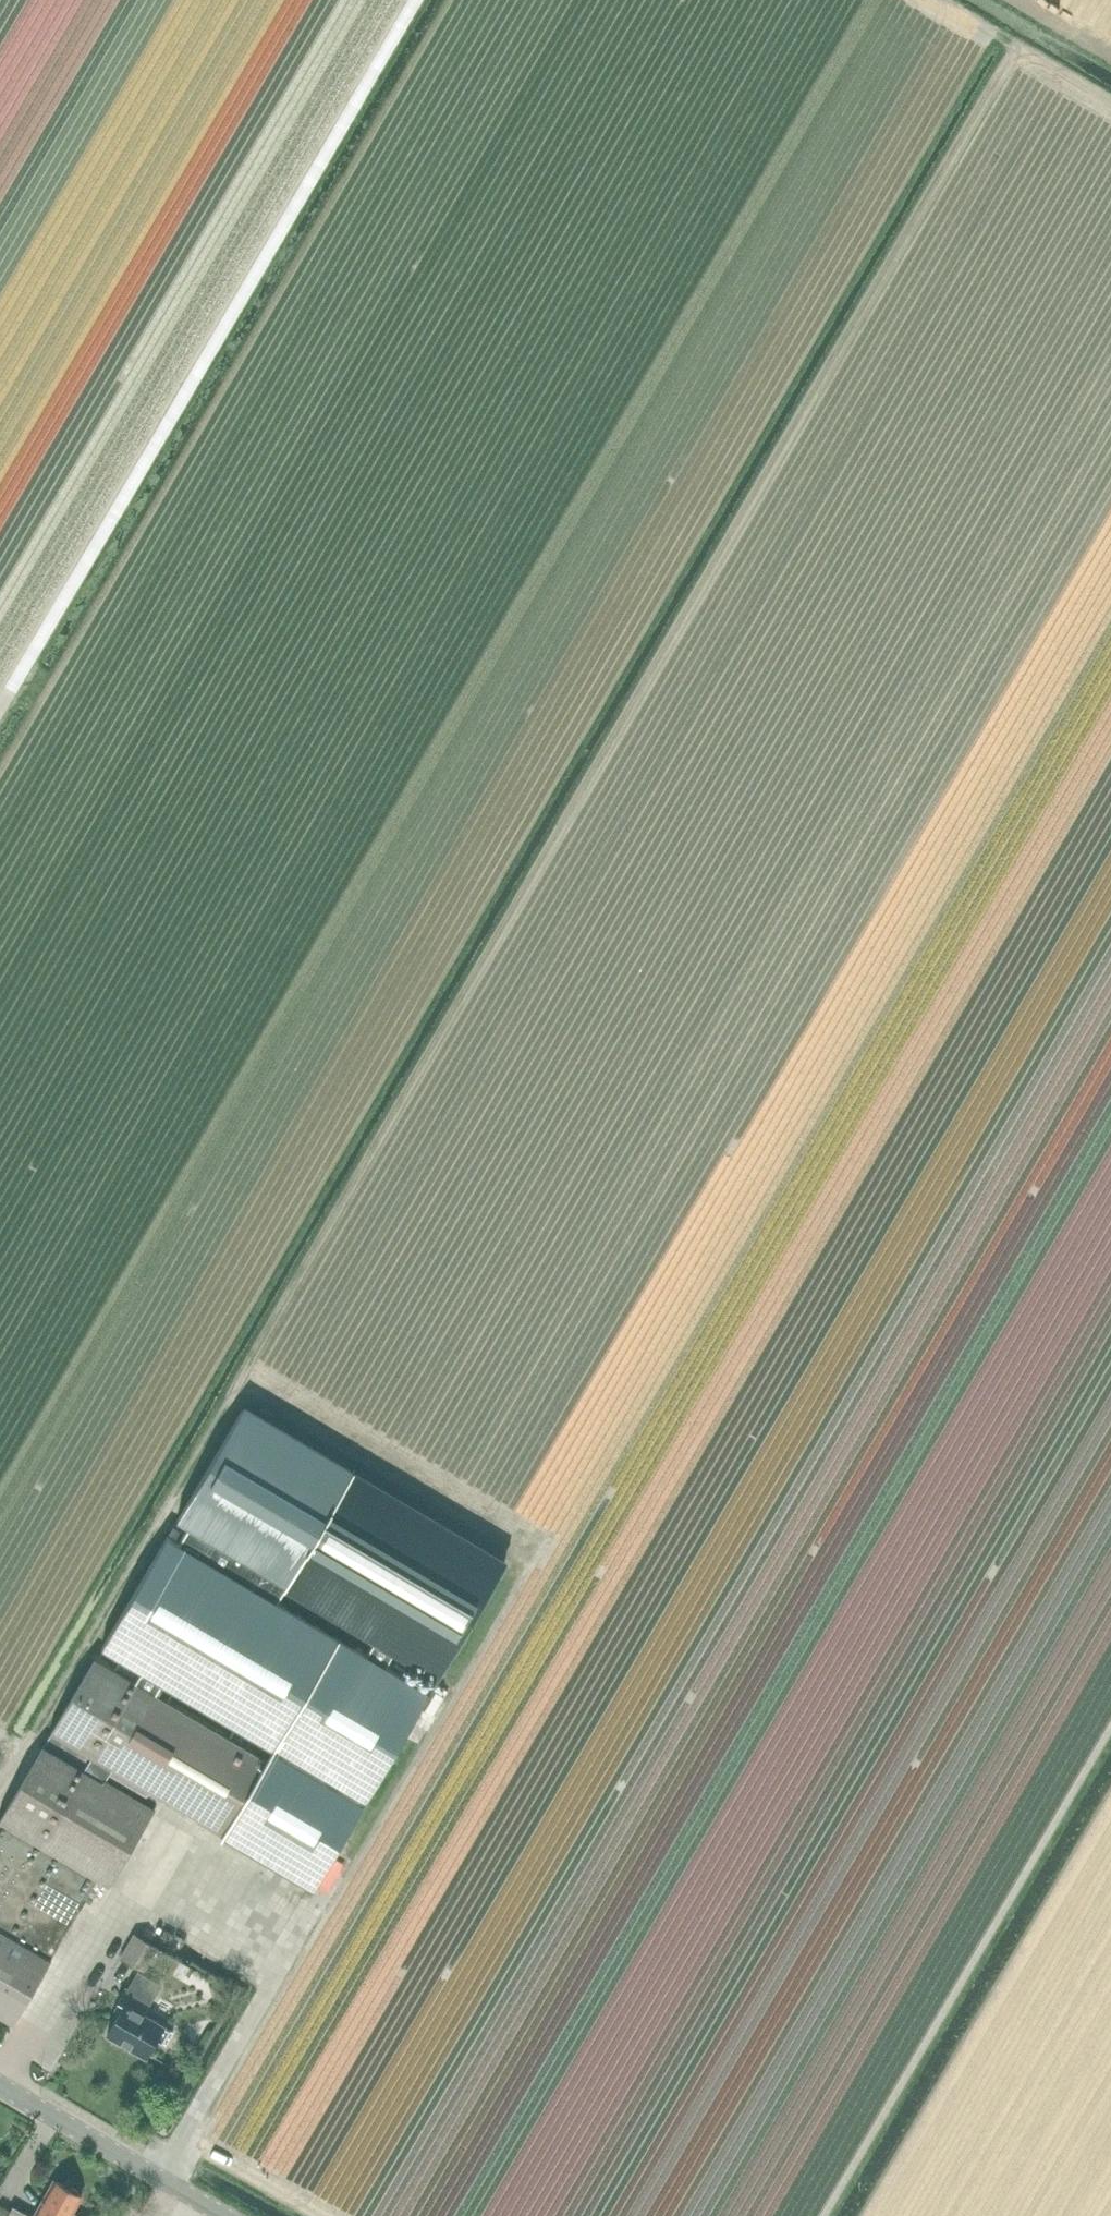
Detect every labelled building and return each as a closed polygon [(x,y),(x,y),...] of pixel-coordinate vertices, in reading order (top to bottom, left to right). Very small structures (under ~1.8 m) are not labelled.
[(243,1411),(177,1522),(188,1528),(285,1586),(375,1640),(394,1651),(438,1677),(504,1566),(243,1411)] [(167,1538),(101,1649),(272,1751),(268,1759),(223,1834),(313,1887),(429,1691),(385,1665),(394,1651),(375,1640),(367,1654),(277,1601),(285,1586),(188,1528),(179,1544),(167,1538)] [(157,1693),(97,1656),(0,1820),(0,2016),(13,2024),(98,1880),(110,1886),(156,1807),(161,1798),(223,1834),(268,1759),(157,1693)] [(236,1893),(254,1904),(259,1895),(241,1885),(236,1893)] [(147,1973),(160,1949),(135,1934),(121,1959),(147,1973)] [(146,2013),(152,2003),(162,1983),(137,1969),(126,1990),(124,1989),(118,2001),(125,2004),(108,2034),(147,2057),(157,2040),(167,2045),(174,2032),(165,2025),(166,2024),(146,2013)] [(71,2212),(81,2196),(54,2179),(34,2215),(78,2215),(71,2212)] [(15,2206),(9,2215),(31,2215),(15,2206)]
